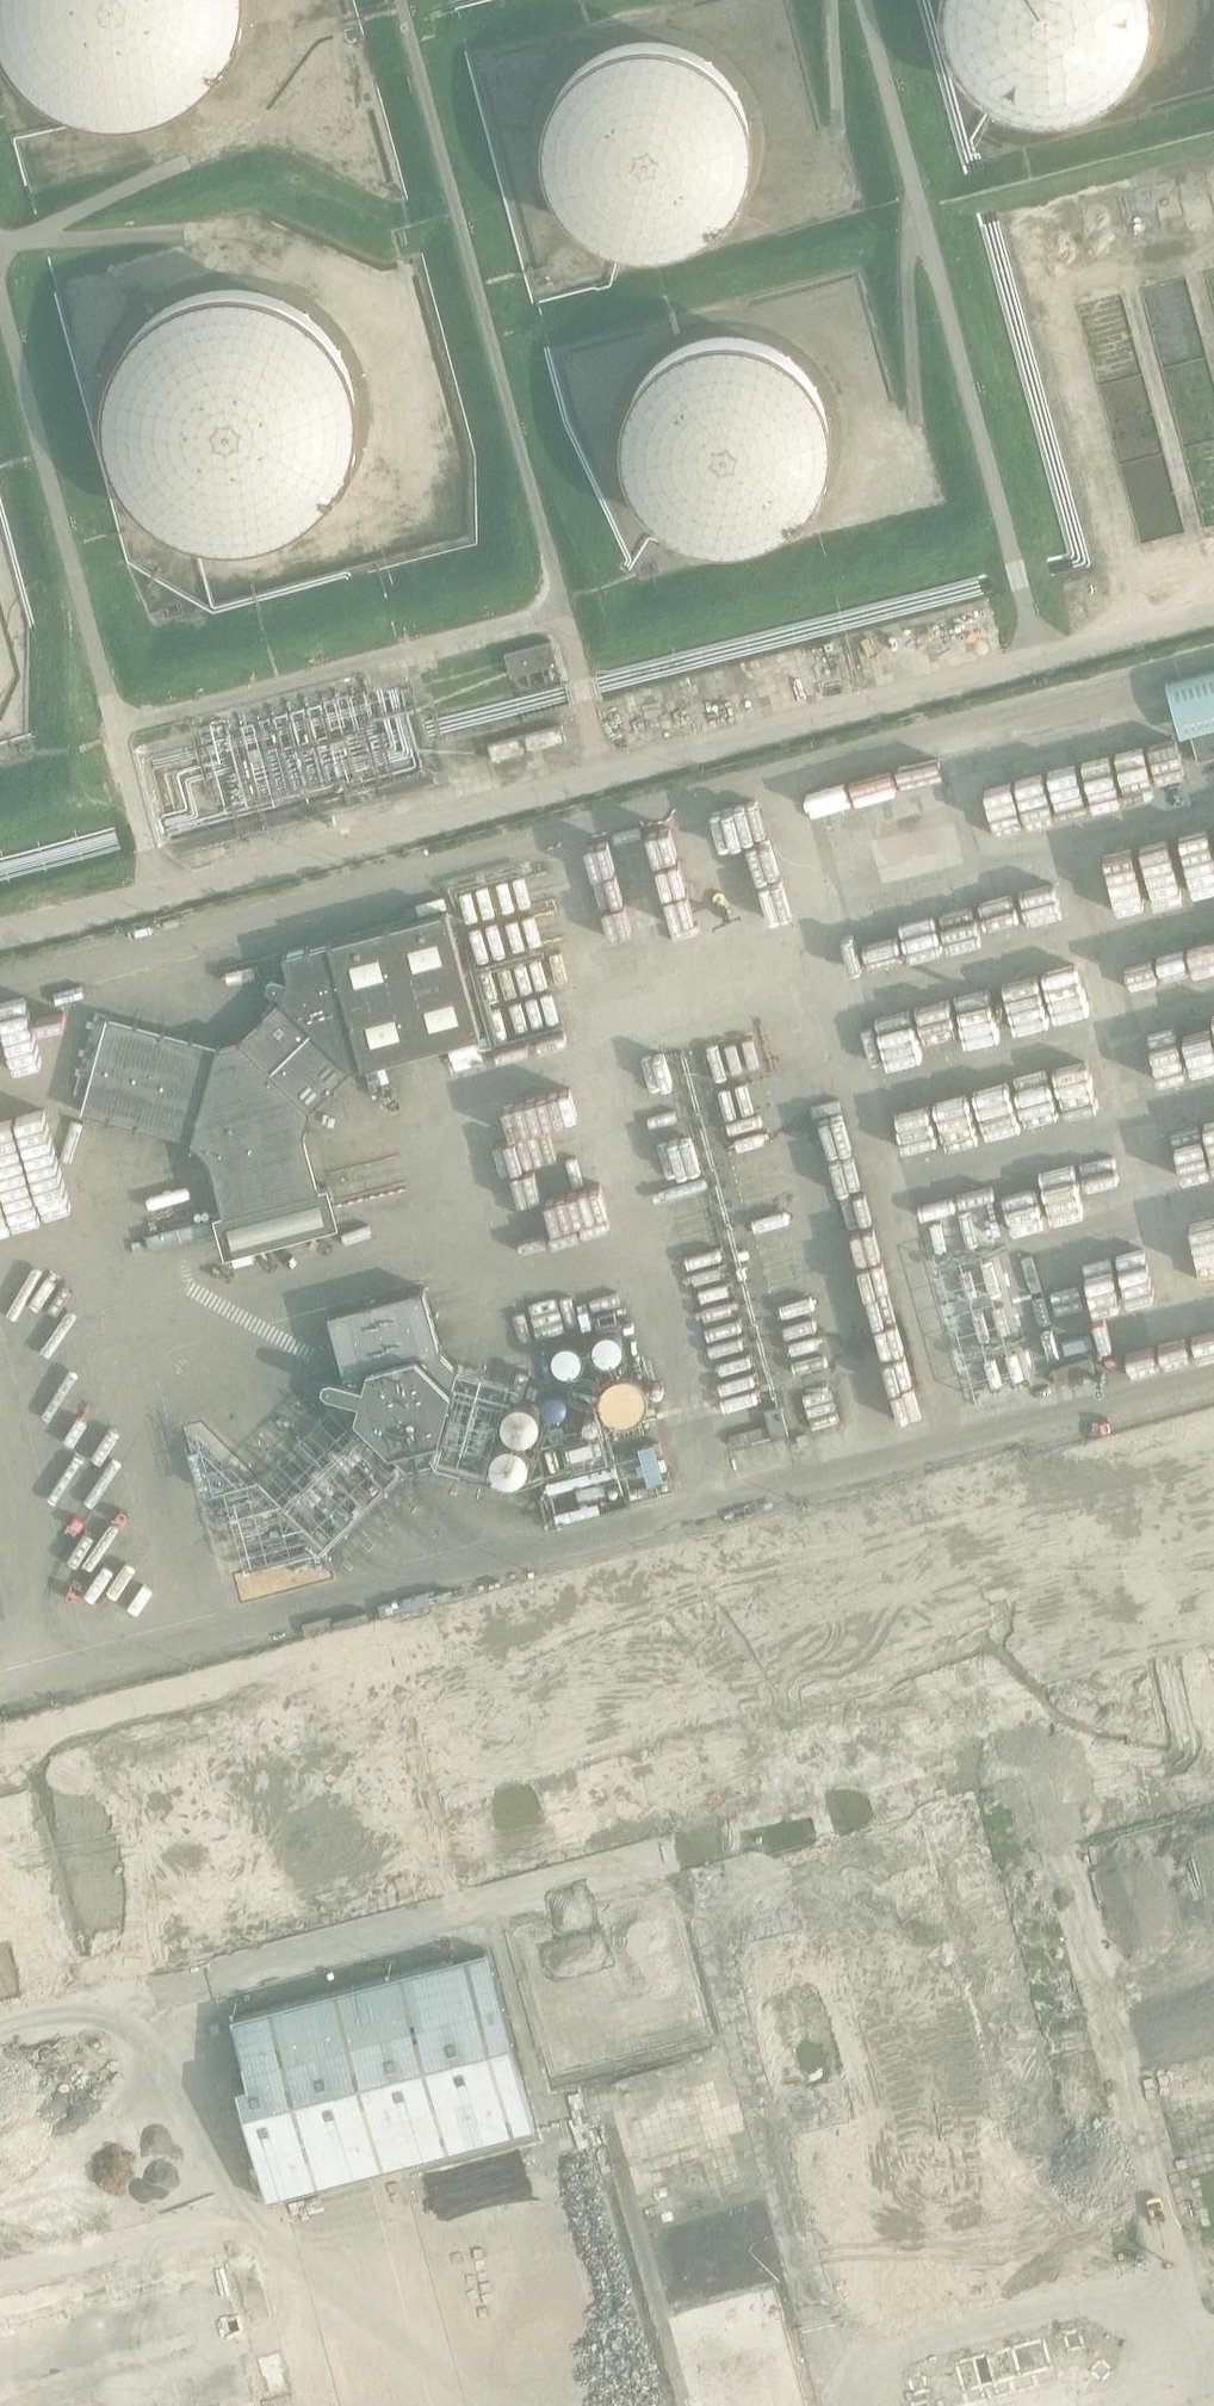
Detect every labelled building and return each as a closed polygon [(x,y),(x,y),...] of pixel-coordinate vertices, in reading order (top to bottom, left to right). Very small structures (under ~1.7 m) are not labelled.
[(0,21),(5,33),(10,45),(17,56),(26,66),(35,76),(45,84),(56,92),(67,98),(80,103),(92,106),(105,109),(118,110),(132,109),(145,107),(158,104),(170,100),(182,94),(193,87),(203,79),(213,70),(221,60),(229,49),(235,37),(240,25),(244,12),(246,0),(0,0),(0,20),(0,21)] [(1154,2),(1154,0),(946,0),(946,4),(948,17),(951,29),(955,41),(961,53),(968,63),(976,73),(986,81),(996,88),(1008,94),(1020,99),(1032,102),(1045,103),(1058,103),(1070,101),(1083,98),(1095,93),(1106,87),(1116,80),(1125,71),(1134,61),(1141,50),(1146,39),(1150,27),(1153,14),(1154,2)] [(754,145),(754,133),(752,120),(749,108),(745,97),(739,86),(732,76),(723,66),(714,58),(704,51),(693,45),(681,41),(669,38),(657,36),(644,36),(632,37),(620,40),(608,44),(597,49),(586,56),(577,64),(568,73),(561,83),(555,94),(550,105),(546,117),(544,130),(544,142),(545,154),(547,167),(551,178),(556,190),(562,200),(570,210),(579,219),(589,227),(599,233),(611,238),(623,242),(635,245),(647,245),(660,245),(672,243),(684,239),(695,235),(706,228),(716,221),(725,213),(733,203),(740,193),(746,182),(750,170),(753,158),(754,145)] [(358,424),(358,412),(358,399),(356,387),(353,375),(348,363),(343,352),(336,341),(329,331),(320,322),(311,314),(301,306),(290,300),(279,295),(267,290),(255,288),(242,286),(230,285),(217,286),(205,288),(193,291),(181,295),(170,301),(159,307),(149,315),(140,323),(132,332),(124,343),(118,353),(113,365),(108,376),(106,389),(104,401),(103,413),(104,426),(106,438),(109,450),(113,462),(119,473),(125,484),(133,494),(141,503),(151,512),(161,519),(171,525),(183,530),(195,535),(207,538),(219,539),(232,540),(244,539),(257,537),(269,534),(280,530),(292,524),(302,518),(312,510),(322,502),(330,493),(337,483),(344,472),(349,460),(353,449),(356,437),(358,424)] [(832,433),(832,432),(831,422),(830,410),(824,393),(820,383),(815,375),(809,366),(801,358),(788,347),(777,340),(767,335),(755,331),(746,329),(737,328),(726,328),(710,329),(701,331),(689,335),(680,340),(669,347),(655,358),(642,374),(633,391),(630,400),(627,412),(625,421),(625,432),(627,451),(629,462),(633,472),(638,482),(642,489),(650,500),(656,506),(670,517),(686,526),(696,530),(705,533),(717,535),(728,535),(748,533),(757,531),(767,528),(775,524),(786,517),(800,506),(813,491),(819,482),(823,474),(827,462),(830,453),(832,433)] [(550,640),(503,653),(510,676),(556,664),(550,640)] [(1166,681),(1180,738),(1213,729),(1213,669),(1166,681)] [(562,723),(491,744),(495,757),(566,736),(562,723)] [(699,899),(712,896),(721,933),(791,917),(764,802),(681,822),(699,899)] [(859,914),(867,963),(936,951),(927,902),(859,914)] [(106,1017),(80,1115),(189,1144),(209,1158),(223,1215),(214,1217),(225,1260),(340,1230),(327,1186),(318,1188),(303,1133),(310,1109),(351,1069),(360,1065),(482,1034),(450,911),(285,955),(288,978),(271,975),(268,991),(286,993),(281,999),(241,1041),(216,1047),(106,1017)] [(885,1061),(934,1049),(923,1003),(874,1015),(885,1061)] [(926,1105),(898,1110),(905,1146),(933,1141),(926,1105)] [(210,1218),(146,1235),(150,1250),(215,1232),(210,1218)] [(424,1289),(329,1312),(344,1372),(337,1399),(405,1467),(431,1460),(459,1469),(459,1467),(486,1475),(511,1382),(455,1366),(440,1350),(424,1289)] [(624,1342),(624,1341),(623,1335),(620,1330),(616,1326),(610,1325),(604,1325),(597,1329),(594,1334),(592,1340),(594,1347),(597,1352),(602,1355),(608,1356),(614,1355),(619,1353),(623,1348),(624,1342)] [(584,1353),(584,1352),(583,1345),(578,1339),(574,1336),(567,1335),(561,1337),(556,1339),(552,1345),(550,1352),(551,1359),(556,1365),(561,1368),(566,1369),(572,1369),(579,1365),(582,1360),(584,1353)] [(652,1406),(652,1405),(650,1396),(646,1390),(642,1387),(638,1385),(631,1383),(623,1385),(619,1387),(615,1390),(610,1397),(609,1404),(611,1413),(615,1419),(622,1424),(629,1426),(636,1426),(644,1422),(646,1419),(649,1414),(652,1406)] [(787,1435),(780,1406),(763,1410),(770,1439),(787,1435)] [(540,1428),(540,1427),(539,1421),(535,1416),(530,1412),(524,1411),(519,1411),(512,1415),(508,1420),(507,1426),(508,1432),(511,1437),(516,1442),(522,1443),(529,1442),(535,1439),(538,1434),(540,1428)] [(615,1465),(601,1421),(537,1441),(551,1486),(615,1465)] [(765,1427),(729,1436),(731,1448),(769,1439),(765,1427)] [(531,1471),(531,1470),(530,1465),(527,1459),(522,1455),(517,1454),(509,1455),(504,1458),(500,1463),(499,1469),(500,1475),(503,1481),(508,1485),(514,1486),(521,1485),(525,1482),(529,1477),(531,1471)] [(802,1583),(802,1582),(730,1597),(748,1677),(854,1654),(837,1576),(802,1583)] [(853,1640),(882,1639),(879,1578),(851,1579),(853,1640)] [(639,1688),(700,1677),(689,1616),(549,1642),(554,1669),(561,1667),(561,1668),(577,1665),(581,1690),(637,1680),(639,1688)] [(490,1951),(232,2019),(250,2079),(239,2082),(269,2197),(536,2128),(529,2102),(490,1951)]
